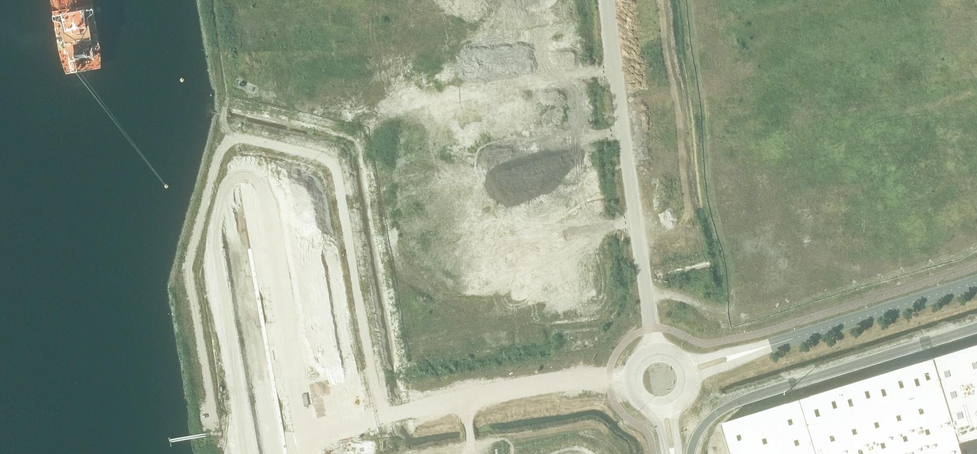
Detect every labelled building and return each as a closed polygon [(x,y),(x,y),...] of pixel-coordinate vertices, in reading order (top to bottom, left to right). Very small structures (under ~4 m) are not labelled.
[(552,274),(540,277),(544,295),(555,292),(552,274)] [(719,427),(727,453),(960,453),(956,441),(976,434),(976,348),(719,427)]
